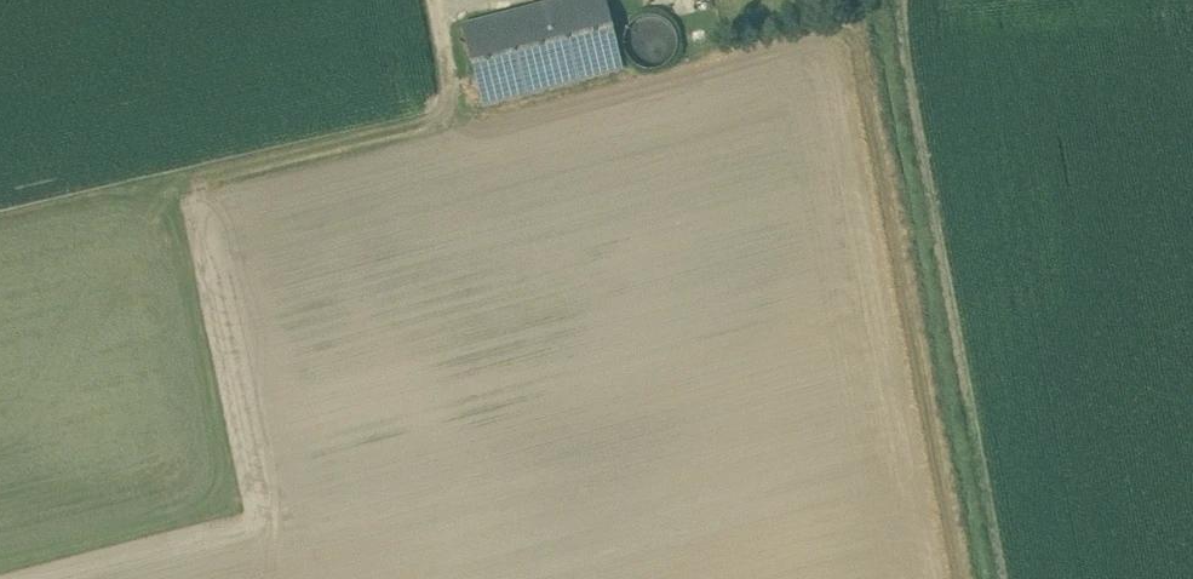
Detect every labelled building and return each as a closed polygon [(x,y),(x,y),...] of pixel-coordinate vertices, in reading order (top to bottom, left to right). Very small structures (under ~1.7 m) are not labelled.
[(493,110),(632,72),(612,0),(509,0),(466,12),(493,110)] [(674,52),(671,15),(628,18),(631,55),(674,52)]
